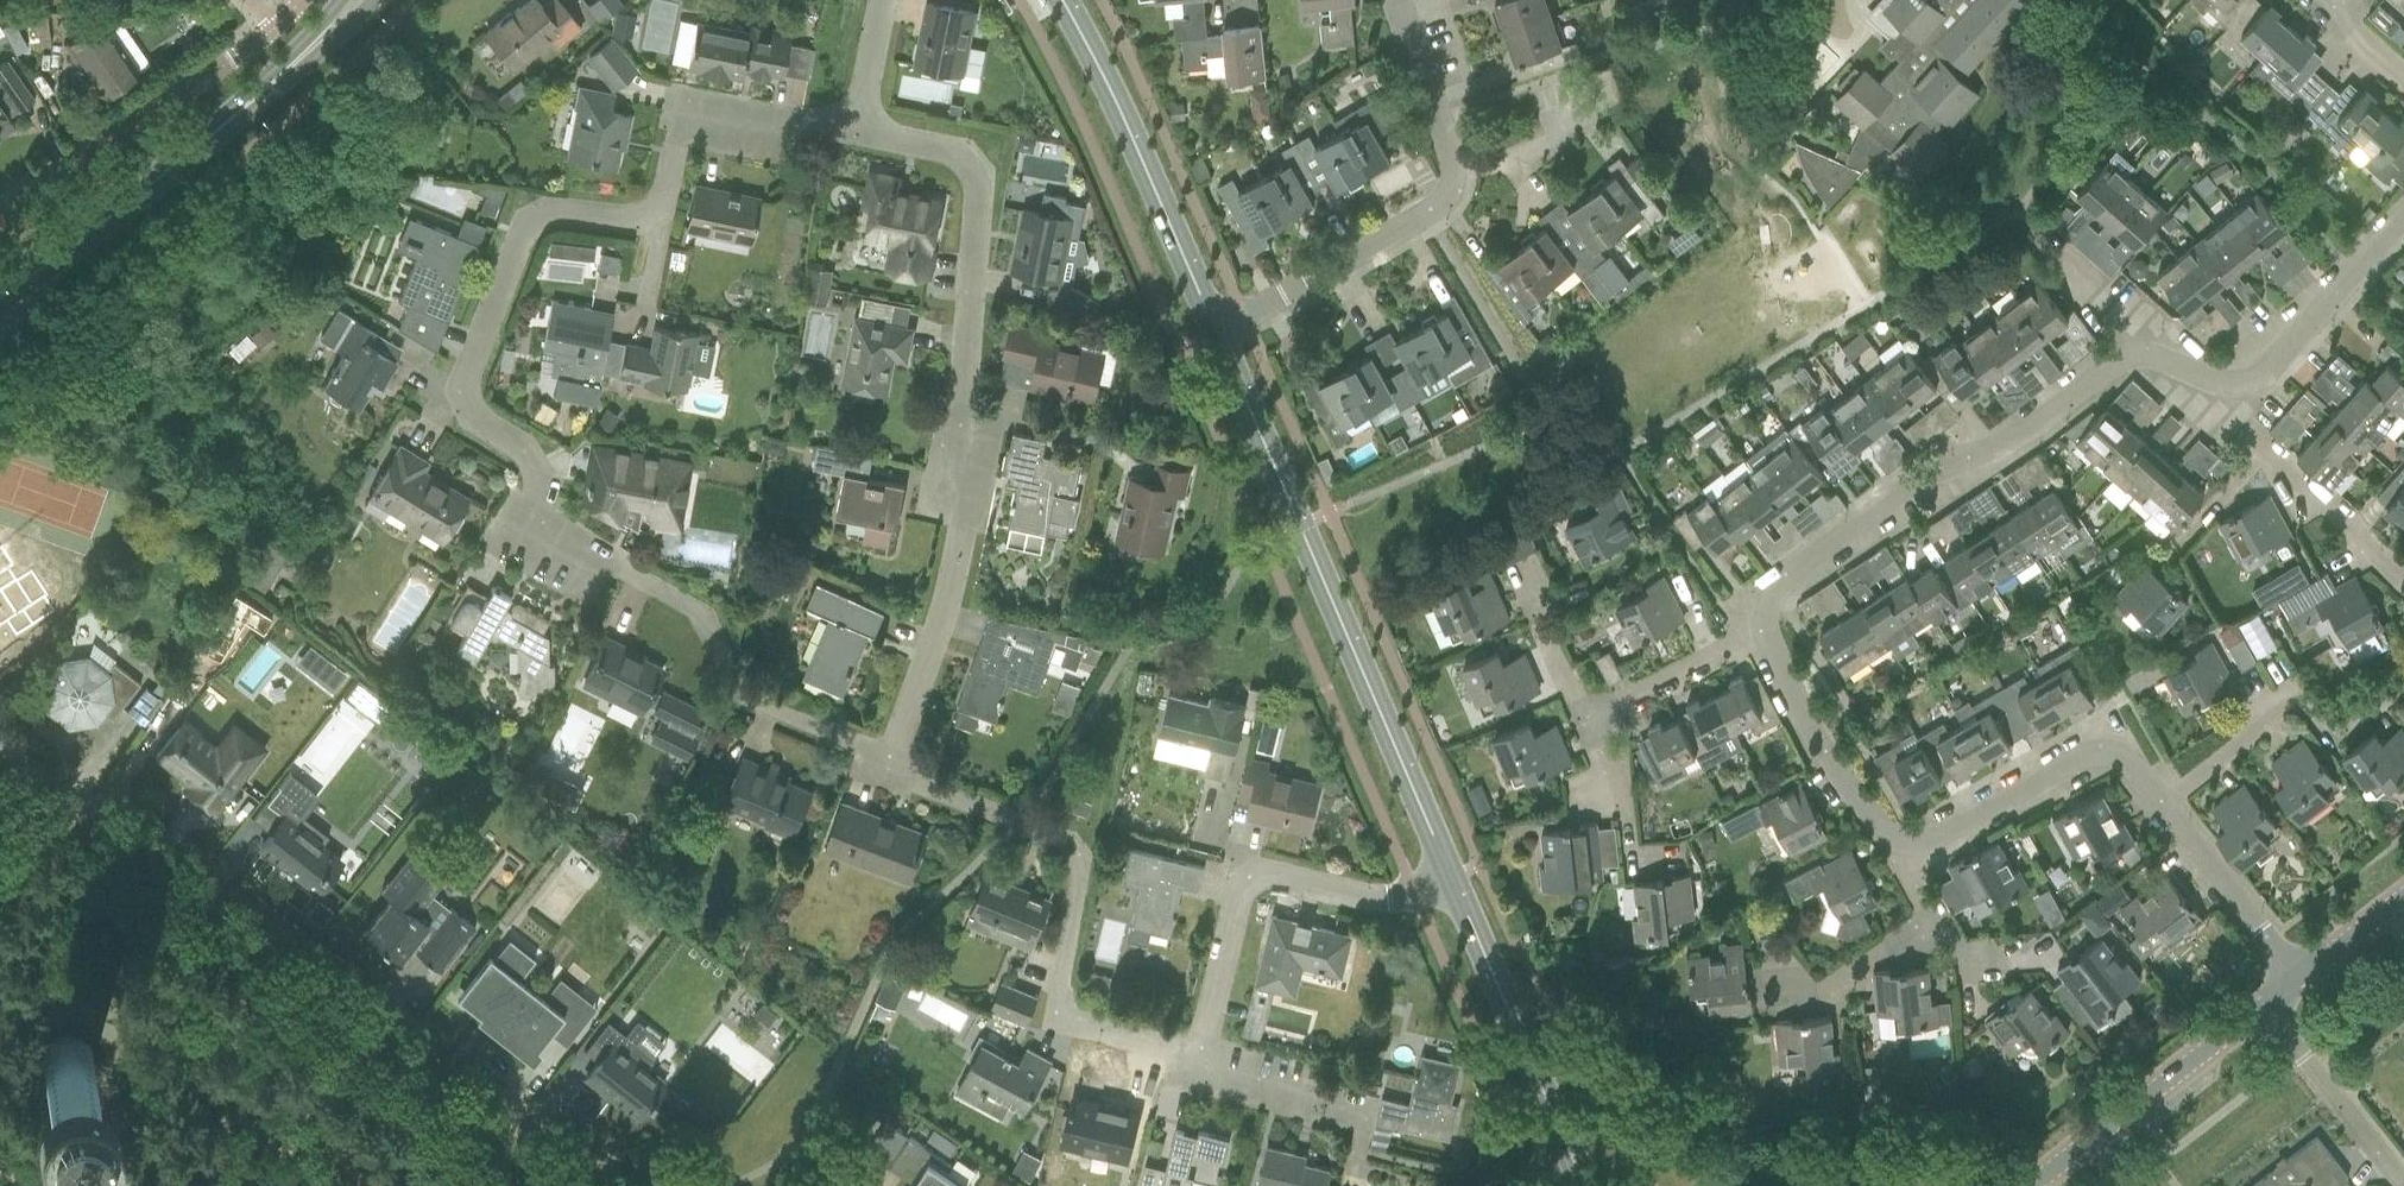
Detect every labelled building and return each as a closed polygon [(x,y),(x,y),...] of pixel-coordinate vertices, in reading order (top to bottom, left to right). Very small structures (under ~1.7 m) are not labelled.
[(582,28),(558,0),(553,0),(543,8),(536,0),(529,0),(520,8),(518,6),(517,7),(519,10),(513,15),(511,12),(485,34),(515,69),(549,40),(557,49),(582,28)] [(589,5),(603,21),(615,11),(616,10),(621,6),(617,0),(595,0),(589,5)] [(1185,16),(1173,17),(1175,40),(1182,39),(1182,38),(1207,36),(1203,0),(1183,0),(1185,16)] [(1303,3),(1330,0),(1332,22),(1321,24),(1323,47),(1354,44),(1350,1),(1355,1),(1355,0),(1303,0),(1303,3)] [(1496,1),(1506,31),(1552,15),(1546,0),(1499,0),(1496,1)] [(1623,10),(1633,29),(1651,20),(1652,19),(1641,0),(1640,0),(1623,10)] [(1878,22),(1892,35),(1882,47),(1893,57),(1895,55),(1901,60),(1892,69),(1947,120),(1947,121),(1951,124),(1978,94),(1959,77),(1967,69),(1969,70),(2033,0),(1895,0),(1886,10),(1888,12),(1878,22)] [(2203,12),(2207,7),(2228,27),(2250,1),(2251,0),(2190,0),(2203,12)] [(2403,12),(2403,0),(2391,0),(2403,12)] [(2250,1),(2228,27),(2221,35),(2243,54),(2252,45),(2265,56),(2289,29),(2276,17),(2280,12),(2270,3),(2262,12),(2250,1)] [(928,4),(916,65),(962,74),(981,78),(987,49),(968,46),(974,13),(928,4)] [(2368,16),(2390,36),(2400,25),(2378,4),(2368,16)] [(615,11),(611,33),(627,36),(631,13),(616,10),(615,11)] [(1552,15),(1506,31),(1517,62),(1513,63),(1519,79),(1583,56),(1578,42),(1563,48),(1552,15)] [(82,65),(104,97),(138,73),(100,18),(63,44),(79,67),(82,65)] [(13,21),(1,27),(16,54),(28,47),(13,21)] [(768,79),(769,74),(782,77),(791,34),(751,25),(750,34),(696,22),(687,68),(699,71),(699,73),(728,79),(729,77),(741,79),(743,69),(750,70),(749,75),(768,79)] [(1225,34),(1207,36),(1182,38),(1182,39),(1185,70),(1208,67),(1207,56),(1227,54),(1229,81),(1265,77),(1260,26),(1224,29),(1225,34)] [(2302,40),(2289,29),(2265,56),(2276,66),(2268,76),(2290,96),(2296,89),(2313,104),(2330,85),(2313,70),(2319,63),(2308,52),(2315,44),(2306,36),(2302,40)] [(635,69),(611,40),(589,58),(613,87),(635,69)] [(12,123),(8,117),(18,110),(19,111),(34,100),(6,60),(0,65),(0,131),(12,123)] [(1371,62),(1361,68),(1367,77),(1376,72),(1371,62)] [(1880,83),(1865,70),(1862,74),(1855,67),(1838,86),(1845,93),(1836,102),(1863,127),(1850,154),(1838,148),(1838,150),(1840,151),(1836,159),(1797,141),(1798,145),(1799,149),(1801,157),(1804,165),(1807,173),(1811,180),(1813,184),(1818,191),(1821,194),(1823,198),(1829,204),(1826,207),(1828,208),(1886,144),(1894,151),(1892,153),(1918,178),(1927,168),(1934,175),(1951,156),(1945,149),(1948,146),(1935,134),(1947,121),(1947,120),(1892,69),(1880,83)] [(1288,72),(1278,74),(1280,90),(1291,89),(1288,72)] [(2330,85),(2313,104),(2307,112),(2338,140),(2334,145),(2347,156),(2360,142),(2384,114),(2372,103),(2376,98),(2366,90),(2359,98),(2347,88),(2341,95),(2330,85)] [(508,89),(496,98),(505,111),(517,101),(508,89)] [(577,107),(579,107),(569,157),(614,166),(620,138),(625,139),(629,116),(608,112),(611,95),(581,89),(577,107)] [(1389,89),(1359,106),(1334,120),(1340,132),(1363,175),(1390,160),(1376,136),(1406,119),(1389,89)] [(1267,91),(1251,92),(1253,118),(1269,117),(1267,91)] [(1184,103),(1170,104),(1171,121),(1186,119),(1184,103)] [(952,104),(950,115),(961,117),(963,106),(952,104)] [(1287,108),(1278,113),(1283,121),(1292,116),(1287,108)] [(2360,142),(2372,153),(2363,163),(2385,183),(2392,176),(2402,186),(2403,184),(2403,139),(2403,138),(2403,123),(2402,121),(2398,126),(2384,114),(2360,142)] [(2290,131),(2276,146),(2287,156),(2301,141),(2290,131)] [(1310,135),(1296,142),(1319,184),(1331,177),(1338,189),(1363,175),(1340,132),(1315,146),(1310,135)] [(1020,136),(1017,148),(1032,152),(1035,140),(1020,136)] [(1776,141),(1771,147),(1778,153),(1783,148),(1776,141)] [(1319,184),(1296,142),(1283,150),(1289,161),(1264,175),(1287,218),(1313,203),(1306,191),(1319,184)] [(2186,151),(2178,161),(2185,168),(2194,158),(2186,151)] [(1624,185),(1615,174),(1592,192),(1621,230),(1643,213),(1652,224),(1665,214),(1648,192),(1661,182),(1640,155),(1626,165),(1635,177),(1624,185)] [(1197,184),(1211,178),(1202,158),(1189,164),(1197,184)] [(2096,212),(2128,177),(2108,160),(2077,195),(2087,203),(2081,210),(2091,219),(2097,213),(2096,212)] [(2234,173),(2227,161),(2210,170),(2216,182),(2234,173)] [(2207,173),(2195,183),(2205,196),(2217,186),(2207,173)] [(897,235),(890,269),(928,276),(928,274),(925,273),(939,203),(910,197),(909,200),(895,197),(896,190),(898,180),(872,175),(866,204),(876,206),(871,230),(897,235)] [(1239,189),(1233,178),(1218,186),(1254,252),(1268,244),(1262,232),(1287,218),(1264,175),(1239,189)] [(2096,212),(2108,222),(2082,250),(2090,258),(2116,229),(2147,194),(2128,177),(2096,212)] [(479,184),(475,191),(486,195),(499,201),(504,188),(479,184)] [(686,230),(750,243),(759,199),(695,186),(686,230)] [(1577,222),(1565,231),(1573,241),(1574,241),(1594,268),(1603,280),(1605,282),(1613,294),(1617,298),(1634,286),(1610,254),(1606,257),(1598,247),(1621,230),(1592,192),(1568,211),(1577,222)] [(1040,213),(1024,210),(1012,271),(1059,280),(1068,237),(1079,239),(1085,207),(1065,203),(1066,198),(1044,193),(1040,213)] [(1901,193),(1895,199),(1903,206),(1909,201),(1901,193)] [(2258,193),(2237,210),(2267,246),(2275,239),(2284,251),(2288,248),(2303,266),(2311,259),(2258,193)] [(2116,229),(2124,237),(2112,251),(2115,254),(2102,268),(2110,275),(2167,212),(2147,194),(2116,229)] [(2182,202),(2174,212),(2183,220),(2187,215),(2187,206),(2182,202)] [(2070,209),(2055,226),(2072,241),(2088,223),(2091,219),(2081,210),(2076,215),(2073,212),(2070,209)] [(2365,209),(2357,218),(2365,225),(2373,216),(2365,209)] [(2267,246),(2237,210),(2218,226),(2247,262),(2258,253),(2267,264),(2264,267),(2269,273),(2280,264),(2290,276),(2291,276),(2267,246)] [(2173,215),(2163,224),(2169,231),(2180,222),(2173,215)] [(478,245),(417,221),(409,217),(396,250),(415,257),(398,301),(408,305),(398,330),(436,352),(478,245)] [(1692,225),(1684,231),(1692,243),(1701,237),(1692,225)] [(2218,226),(2198,242),(2227,278),(2227,279),(2251,308),(2262,298),(2247,280),(2244,283),(2235,272),(2247,262),(2218,226)] [(1545,228),(1522,246),(1551,284),(1574,266),(1582,278),(1594,268),(1574,241),(1573,241),(1565,231),(1554,239),(1545,228)] [(2155,232),(2148,240),(2156,247),(2163,240),(2155,232)] [(2227,278),(2198,242),(2178,258),(2208,294),(2207,295),(2216,306),(2225,299),(2216,288),(2227,279),(2227,278)] [(583,244),(581,259),(593,260),(595,246),(583,244)] [(1522,246),(1498,264),(1515,286),(1503,295),(1524,322),(1537,312),(1529,301),(1551,284),(1522,246)] [(671,250),(668,267),(681,270),(684,253),(671,250)] [(2178,258),(2157,276),(2187,312),(2178,318),(2206,344),(2219,334),(2204,317),(2208,314),(2198,302),(2207,295),(2208,294),(2178,258)] [(333,260),(326,281),(337,285),(345,264),(333,260)] [(1647,265),(1632,276),(1637,283),(1652,272),(1647,265)] [(812,268),(809,284),(829,288),(832,272),(812,268)] [(1969,276),(1962,282),(1967,289),(1975,284),(1969,276)] [(1957,278),(1945,287),(1950,294),(1952,297),(1964,288),(1957,278)] [(1603,280),(1591,289),(1602,303),(1613,294),(1605,282),(1603,280)] [(2060,326),(2083,356),(2099,343),(2073,310),(2065,316),(2039,283),(2018,299),(2047,336),(2060,326)] [(809,284),(806,301),(826,305),(829,288),(809,284)] [(1072,287),(1049,290),(1046,305),(1096,315),(1099,301),(1072,287)] [(1921,307),(1912,297),(1901,305),(1910,316),(1921,307)] [(2047,336),(2018,299),(1999,315),(2027,351),(2050,381),(2062,372),(2039,342),(2047,336)] [(553,396),(595,405),(614,312),(552,300),(542,349),(578,357),(573,380),(557,377),(553,396)] [(379,335),(353,319),(337,309),(319,340),(335,350),(343,354),(323,387),(359,409),(374,384),(382,389),(398,364),(372,348),(379,335)] [(1454,324),(1447,312),(1421,326),(1445,369),(1469,355),(1476,367),(1490,358),(1467,317),(1454,324)] [(2027,351),(1999,315),(1978,331),(2006,367),(2007,367),(2021,385),(2020,385),(2030,397),(2039,390),(2015,360),(2027,351)] [(855,350),(848,385),(887,392),(892,367),(891,367),(893,357),(902,359),(908,328),(857,318),(851,349),(855,350)] [(265,323),(251,336),(261,346),(275,333),(265,323)] [(1445,369),(1421,326),(1396,341),(1409,365),(1397,372),(1414,403),(1427,396),(1420,383),(1445,369)] [(625,344),(618,376),(644,381),(643,385),(667,390),(668,386),(685,390),(689,372),(708,376),(715,346),(695,341),(697,334),(674,329),(673,331),(654,327),(650,349),(625,344)] [(1048,335),(1012,327),(1005,357),(1038,364),(1032,388),(1092,401),(1103,355),(1047,342),(1048,335)] [(1549,330),(1538,339),(1546,351),(1558,342),(1549,330)] [(1978,331),(1957,347),(1956,347),(1985,383),(1995,376),(2007,392),(2010,390),(2021,404),(2030,397),(2020,385),(2021,385),(2007,367),(2006,367),(1978,331)] [(1908,350),(1907,351),(1898,340),(1878,355),(1887,367),(1915,402),(1935,387),(1919,364),(1908,350)] [(2388,363),(2380,373),(2376,369),(2366,380),(2402,411),(2401,411),(2403,414),(2403,357),(2388,342),(2378,354),(2388,363)] [(1956,347),(1957,347),(1954,343),(1934,358),(1931,355),(1919,364),(1935,387),(1936,387),(1940,392),(1952,383),(1961,394),(1971,386),(1975,391),(1985,383),(1956,347)] [(503,349),(499,369),(510,371),(514,351),(503,349)] [(1821,351),(1813,356),(1820,365),(1830,358),(1824,349),(1821,351)] [(1414,403),(1397,372),(1385,379),(1371,355),(1345,370),(1369,412),(1393,398),(1400,411),(1414,403)] [(1849,358),(1844,363),(1849,370),(1854,365),(1849,358)] [(1804,365),(1795,372),(1809,389),(1817,382),(1804,365)] [(2366,380),(2358,388),(2341,372),(2339,374),(2329,365),(2321,373),(2339,389),(2384,430),(2401,411),(2402,411),(2366,380)] [(1887,367),(1867,383),(1895,418),(1915,402),(1887,367)] [(1369,412),(1345,370),(1319,385),(1326,397),(1313,404),(1337,446),(1350,439),(1343,426),(1369,412)] [(1502,373),(1492,379),(1494,383),(1500,393),(1502,397),(1513,391),(1509,384),(1502,373)] [(2126,404),(2141,387),(2133,379),(2076,442),(2096,460),(2127,426),(2127,425),(2118,418),(2128,406),(2126,404)] [(1867,383),(1846,398),(1883,445),(1893,438),(1884,427),(1895,418),(1867,383)] [(1766,386),(1759,390),(1765,400),(1772,396),(1766,386)] [(2339,389),(2331,397),(2342,407),(2332,418),(2367,449),(2384,430),(2339,389)] [(2322,409),(2304,393),(2297,401),(2314,417),(2322,409)] [(1846,398),(1827,413),(1827,414),(1855,450),(1867,441),(1875,452),(1883,445),(1846,398)] [(1745,400),(1737,406),(1742,414),(1751,408),(1745,400)] [(1463,407),(1452,413),(1457,422),(1468,416),(1463,407)] [(606,408),(597,422),(610,431),(619,416),(606,408)] [(1800,421),(1787,431),(1810,459),(1821,450),(1840,474),(1861,457),(1855,450),(1827,414),(1827,413),(1823,408),(1802,425),(1800,421)] [(1939,433),(1948,426),(1938,414),(1930,420),(1939,433)] [(2127,426),(2096,460),(2115,477),(2146,443),(2146,442),(2135,433),(2145,422),(2136,415),(2127,425),(2127,426)] [(2367,449),(2332,418),(2315,437),(2350,468),(2367,449)] [(1939,433),(1930,420),(1921,427),(1930,439),(1939,433)] [(2294,439),(2288,434),(2276,423),(2269,432),(2281,442),(2282,441),(2288,446),(2294,439)] [(1418,429),(1405,436),(1411,446),(1424,440),(1418,429)] [(1810,459),(1787,431),(1786,429),(1765,445),(1801,491),(1822,475),(1810,459)] [(1183,431),(1180,445),(1193,448),(1196,434),(1183,431)] [(2155,432),(2146,442),(2146,443),(2115,477),(2134,494),(2165,460),(2153,449),(2163,439),(2155,432)] [(1014,434),(1010,450),(1008,449),(1002,474),(1018,477),(1007,527),(1048,536),(1048,533),(1067,537),(1069,524),(1074,525),(1079,499),(1075,498),(1082,465),(1042,457),(1045,441),(1014,434)] [(1401,434),(1388,442),(1395,454),(1408,446),(1401,434)] [(767,435),(764,451),(784,455),(787,439),(767,435)] [(2350,468),(2315,437),(2298,457),(2342,496),(2359,476),(2350,468)] [(1801,491),(1765,445),(1745,460),(1753,470),(1781,506),(1781,507),(1804,536),(1803,536),(1804,537),(1813,530),(1790,500),(1801,491)] [(2395,454),(2403,460),(2403,459),(2403,448),(2402,446),(2395,454)] [(863,456),(818,447),(814,469),(845,475),(837,514),(868,520),(863,544),(887,549),(892,524),(897,525),(905,486),(859,477),(863,456)] [(400,448),(369,498),(441,542),(467,500),(448,488),(446,491),(430,481),(432,477),(421,471),(426,463),(400,448)] [(690,450),(688,464),(703,467),(705,453),(690,450)] [(2073,519),(2057,494),(2062,491),(2038,453),(2023,463),(2031,476),(2032,475),(2045,494),(2031,503),(2057,542),(2079,528),(2084,535),(2089,532),(2078,516),(2073,519)] [(633,455),(632,461),(592,455),(584,501),(614,517),(621,505),(679,514),(687,464),(633,455)] [(1328,457),(1317,462),(1328,486),(1339,481),(1328,457)] [(2176,470),(2165,460),(2134,494),(2153,511),(2184,477),(2194,466),(2186,459),(2176,470)] [(2229,466),(2221,459),(2211,470),(2219,478),(2229,466)] [(361,493),(376,467),(367,462),(352,488),(361,493)] [(1144,557),(1146,547),(1163,551),(1176,495),(1183,496),(1188,474),(1158,467),(1153,485),(1130,480),(1117,541),(1120,541),(1118,550),(1121,555),(1140,559),(1144,557)] [(2381,493),(2391,503),(2383,511),(2393,520),(2397,516),(2403,522),(2403,467),(2381,493)] [(1781,506),(1753,470),(1732,486),(1760,523),(1761,522),(1781,507),(1781,506)] [(2184,477),(2153,511),(2173,529),(2204,494),(2184,477)] [(1732,486),(1712,502),(1740,538),(1752,529),(1761,541),(1770,534),(1761,522),(1760,523),(1732,486)] [(1611,492),(1612,495),(1598,502),(1601,508),(1567,525),(1585,562),(1620,544),(1616,537),(1630,530),(1622,515),(1632,510),(1621,487),(1611,492)] [(2023,491),(2014,497),(2022,509),(2010,517),(2036,556),(2057,542),(2031,503),(2023,491)] [(1836,493),(1827,500),(1836,513),(1845,505),(1836,493)] [(1688,514),(1685,510),(1673,520),(1695,548),(1707,539),(1716,550),(1726,543),(1729,547),(1740,538),(1712,502),(1709,497),(1688,514)] [(1977,513),(1968,500),(1959,506),(1968,519),(1977,513)] [(2273,541),(2276,546),(2291,537),(2272,503),(2258,511),(2254,504),(2220,523),(2240,559),(2273,541)] [(2001,523),(1989,531),(2015,570),(2036,556),(2010,517),(2002,505),(1993,511),(2001,523)] [(1523,519),(1508,526),(1523,556),(1538,549),(1523,519)] [(1934,523),(1924,529),(1933,542),(1942,535),(1934,523)] [(1523,556),(1508,526),(1492,534),(1508,564),(1523,556)] [(1989,531),(1967,546),(1992,585),(2015,570),(1989,531)] [(1793,546),(1784,534),(1775,541),(1784,553),(1793,546)] [(266,541),(245,579),(265,589),(286,552),(266,541)] [(1907,577),(1895,558),(1886,545),(1877,552),(1886,566),(1882,569),(1894,586),(1885,592),(1910,630),(1932,616),(1907,577)] [(1992,585),(1967,546),(1945,560),(1953,572),(1970,599),(1971,599),(1992,585)] [(3,630),(11,624),(17,634),(54,611),(47,601),(51,598),(35,574),(20,583),(13,572),(18,569),(4,548),(0,551),(0,625),(3,630)] [(2299,563),(2275,576),(2286,595),(2309,582),(2299,563)] [(1861,583),(1851,568),(1843,574),(1863,606),(1889,644),(1910,630),(1885,592),(1876,597),(1865,580),(1861,583)] [(1940,581),(1932,569),(1931,568),(1922,574),(1919,569),(1907,577),(1932,616),(1935,621),(1957,606),(1959,609),(1972,601),(1971,599),(1970,599),(1953,572),(1940,581)] [(1488,570),(1467,580),(1432,594),(1446,627),(1460,622),(1466,636),(1508,618),(1488,570)] [(2140,571),(2114,599),(2120,605),(2127,611),(2130,606),(2159,632),(2168,623),(2186,602),(2170,587),(2162,579),(2157,575),(2152,581),(2140,571)] [(2286,595),(2282,597),(2284,601),(2292,615),(2314,602),(2322,616),(2329,612),(2348,645),(2355,658),(2381,644),(2373,631),(2383,625),(2375,610),(2371,604),(2364,591),(2357,595),(2349,581),(2336,589),(2327,572),(2309,582),(2286,595)] [(1650,591),(1616,609),(1635,644),(1669,626),(1666,619),(1680,612),(1662,577),(1647,584),(1650,591)] [(817,583),(808,605),(830,615),(802,678),(843,696),(869,634),(874,636),(885,612),(817,583)] [(466,588),(444,627),(464,638),(456,651),(475,662),(491,633),(516,647),(514,649),(517,650),(516,667),(519,673),(519,678),(517,682),(518,691),(519,693),(522,696),(526,697),(531,695),(536,690),(544,690),(548,689),(553,683),(553,680),(553,665),(549,666),(549,636),(543,633),(548,624),(519,607),(518,606),(516,606),(515,606),(513,607),(512,608),(511,609),(507,616),(502,613),(511,599),(492,588),(486,599),(466,588)] [(2069,594),(2057,601),(2070,621),(2082,613),(2069,594)] [(1817,609),(1809,597),(1799,603),(1808,615),(1817,609)] [(1851,614),(1843,602),(1834,608),(1842,620),(1867,659),(1889,644),(1863,606),(1851,614)] [(2030,615),(2014,625),(2022,637),(2037,628),(2030,615)] [(990,616),(957,709),(959,710),(979,717),(996,723),(1009,685),(1038,695),(1051,660),(1077,669),(1080,658),(1096,664),(1102,649),(1086,644),(1088,637),(990,616)] [(1867,659),(1842,620),(1820,634),(1846,673),(1867,659)] [(2242,670),(2257,662),(2244,638),(2228,646),(2242,670)] [(606,639),(584,686),(596,692),(599,686),(644,708),(646,705),(656,710),(654,713),(670,720),(668,725),(662,722),(652,742),(687,758),(690,754),(692,755),(697,744),(695,743),(697,738),(692,736),(694,732),(697,733),(706,713),(664,693),(663,695),(653,691),(663,669),(641,659),(640,661),(624,654),(626,649),(606,639)] [(2197,657),(2165,676),(2185,711),(2196,705),(2205,700),(2219,691),(2215,685),(2229,677),(2215,653),(2210,643),(2194,652),(2197,657)] [(2078,644),(2052,659),(2037,668),(2044,679),(2063,711),(2078,702),(2081,707),(2092,701),(2087,691),(2101,683),(2078,644)] [(1934,650),(1927,655),(1936,670),(1944,665),(1934,650)] [(1497,651),(1463,666),(1478,699),(1491,693),(1497,708),(1539,689),(1526,660),(1505,669),(1497,651)] [(1609,685),(1623,678),(1608,651),(1595,658),(1609,685)] [(1936,670),(1927,655),(1921,659),(1919,666),(1926,677),(1936,670)] [(2157,657),(2124,675),(2133,690),(2165,672),(2157,657)] [(69,726),(96,722),(104,712),(113,720),(141,684),(114,663),(106,672),(88,658),(61,661),(45,682),(48,709),(69,726)] [(1949,665),(1937,673),(1945,686),(1957,679),(1949,665)] [(331,668),(319,683),(332,692),(344,677),(331,668)] [(358,676),(343,696),(354,705),(370,685),(358,676)] [(1732,687),(1716,695),(1733,729),(1749,720),(1756,732),(1781,720),(1760,679),(1746,686),(1741,676),(1729,682),(1732,687)] [(2023,677),(1997,692),(2020,730),(2034,722),(2040,732),(2051,725),(2048,720),(2063,711),(2044,679),(2029,688),(2023,677)] [(159,681),(153,690),(160,696),(167,687),(159,681)] [(1997,692),(1972,707),(1968,701),(1954,710),(1964,726),(1983,759),(1998,749),(2001,754),(2012,748),(2007,738),(2020,730),(1997,692)] [(1733,729),(1716,695),(1701,703),(1698,698),(1687,703),(1692,713),(1678,719),(1695,754),(1699,762),(1725,748),(1719,736),(1733,729)] [(1209,706),(1170,696),(1160,736),(1210,749),(1204,776),(1228,782),(1246,707),(1211,698),(1209,706)] [(1316,713),(1302,720),(1306,728),(1313,731),(1322,727),(1316,713)] [(1265,718),(1258,746),(1274,750),(1282,722),(1265,718)] [(184,719),(156,754),(190,780),(202,790),(196,797),(215,812),(253,763),(222,739),(215,747),(196,733),(198,730),(184,719)] [(1695,754),(1678,719),(1662,728),(1660,723),(1648,729),(1654,739),(1640,746),(1660,787),(1687,773),(1681,762),(1695,754)] [(1494,738),(1515,785),(1570,761),(1557,732),(1536,741),(1528,723),(1494,738)] [(1983,759),(1964,726),(1950,735),(1943,723),(1916,738),(1920,745),(1921,745),(1940,776),(1954,768),(1960,779),(1971,772),(1968,767),(1983,759)] [(2366,784),(2378,775),(2387,788),(2403,775),(2403,735),(2386,749),(2374,733),(2345,756),(2366,784)] [(2277,789),(2300,819),(2328,797),(2319,786),(2332,776),(2304,739),(2278,759),(2293,777),(2277,789)] [(1906,754),(1900,742),(1874,757),(1897,796),(1911,788),(1917,798),(1928,791),(1925,787),(1941,778),(1940,776),(1921,745),(1920,745),(1906,754)] [(744,758),(724,805),(768,823),(767,828),(793,839),(812,792),(787,781),(786,784),(776,779),(778,773),(744,758)] [(1267,765),(1247,761),(1237,800),(1251,803),(1248,817),(1308,832),(1319,786),(1265,773),(1267,765)] [(539,767),(529,788),(557,802),(574,810),(584,789),(568,781),(539,767)] [(275,790),(252,819),(271,833),(261,846),(265,850),(264,851),(270,855),(271,854),(274,857),(273,858),(279,862),(279,861),(317,891),(340,861),(321,845),(328,836),(303,816),(299,822),(283,810),(290,801),(304,784),(289,772),(275,790)] [(2244,785),(2219,804),(2234,823),(2218,835),(2240,864),(2269,843),(2260,831),(2273,822),(2244,785)] [(1758,803),(1722,821),(1732,840),(1766,822),(1773,819),(1790,853),(1827,834),(1819,819),(1816,812),(1809,799),(1801,803),(1794,789),(1760,806),(1758,803)] [(1731,792),(1720,798),(1725,809),(1736,803),(1731,792)] [(2121,849),(2133,842),(2122,822),(2119,824),(2102,795),(2077,809),(2078,811),(2070,815),(2068,812),(2054,820),(2074,857),(2097,844),(2105,858),(2121,849)] [(1078,799),(1074,812),(1087,816),(1091,803),(1078,799)] [(1489,801),(1475,807),(1479,814),(1492,808),(1489,801)] [(844,805),(826,852),(909,883),(926,835),(844,805)] [(1546,865),(1541,866),(1544,888),(1575,884),(1575,887),(1593,885),(1592,879),(1602,878),(1601,865),(1596,823),(1580,825),(1580,827),(1542,831),(1546,865)] [(1711,830),(1698,832),(1702,851),(1715,849),(1711,830)] [(562,838),(550,854),(560,862),(572,846),(562,838)] [(1955,877),(1937,887),(1950,909),(1968,899),(1969,903),(1984,894),(1992,890),(1997,900),(2000,904),(2028,888),(2018,869),(2015,871),(1997,841),(1973,855),(1974,857),(1965,862),(1963,858),(1948,866),(1955,877)] [(2133,842),(2121,849),(2130,866),(2143,858),(2133,842)] [(2035,844),(2026,849),(2031,857),(2039,852),(2035,844)] [(1204,868),(1130,850),(1122,884),(1140,889),(1130,927),(1134,928),(1135,924),(1169,932),(1168,937),(1171,937),(1183,888),(1198,891),(1204,868)] [(390,897),(364,929),(400,958),(413,942),(419,947),(415,951),(440,971),(475,927),(431,893),(445,876),(413,851),(382,890),(390,897)] [(1820,862),(1786,880),(1788,883),(1794,896),(1796,900),(1817,889),(1818,888),(1823,886),(1840,919),(1835,933),(1850,938),(1870,928),(1861,909),(1877,901),(1870,886),(1866,879),(1860,866),(1852,870),(1844,856),(1822,867),(1820,862)] [(1635,883),(1638,917),(1634,917),(1636,939),(1669,935),(1667,919),(1693,916),(1688,875),(1672,877),(1673,881),(1663,882),(1663,880),(1635,883)] [(2138,895),(2121,908),(2140,933),(2153,923),(2165,939),(2166,940),(2170,945),(2203,920),(2193,906),(2191,908),(2168,877),(2141,898),(2138,895)] [(988,878),(974,913),(994,921),(989,932),(1031,949),(1049,903),(988,878)] [(2119,882),(2097,899),(2109,914),(2131,897),(2119,882)] [(2053,921),(2059,918),(2051,905),(2056,901),(2047,888),(2037,895),(2053,921)] [(1781,892),(1767,899),(1776,916),(1789,910),(1781,892)] [(2079,914),(2096,935),(2112,923),(2094,901),(2079,914)] [(1273,916),(1247,1019),(1243,1033),(1259,1037),(1265,1022),(1269,1009),(1272,989),(1295,995),(1302,966),(1341,976),(1342,973),(1337,972),(1345,938),(1350,939),(1351,936),(1311,926),(1310,930),(1275,922),(1276,917),(1273,916)] [(493,958),(489,955),(457,996),(460,999),(479,1014),(476,1018),(477,1019),(480,1015),(531,1055),(538,1047),(549,1033),(564,1044),(566,1046),(592,1013),(573,998),(558,1018),(541,1004),(547,997),(545,996),(543,998),(519,979),(535,958),(509,938),(493,958)] [(2070,959),(2057,969),(2064,979),(2053,988),(2082,1024),(2088,1019),(2096,1029),(2115,1014),(2108,1004),(2140,979),(2127,962),(2123,965),(2102,938),(2079,955),(2080,957),(2073,963),(2070,959)] [(1743,950),(1723,952),(1724,958),(1710,959),(1710,954),(1688,956),(1691,990),(1707,988),(1709,1015),(1752,1010),(1750,994),(1746,995),(1744,985),(1746,985),(1743,950)] [(1402,961),(1397,975),(1405,978),(1413,975),(1417,966),(1402,961)] [(1889,971),(1872,973),(1875,997),(1877,1015),(1879,1015),(1882,1035),(1886,1035),(1905,1033),(1909,1032),(1909,1028),(1938,1024),(1935,1003),(1931,1003),(1928,969),(1899,972),(1899,974),(1890,975),(1889,971)] [(1093,973),(1089,989),(1103,992),(1107,976),(1093,973)] [(890,974),(884,987),(900,994),(906,981),(890,974)] [(1003,986),(992,1013),(1025,1025),(1039,990),(1037,989),(1034,998),(1003,986)] [(2041,1050),(2041,1051),(2068,1030),(2055,1014),(2051,1016),(2030,990),(2008,1007),(2009,1008),(2002,1014),(1999,1011),(1986,1021),(2012,1055),(2021,1048),(2026,1052),(2034,1053),(2041,1050)] [(1864,1013),(1863,998),(1847,1000),(1849,1014),(1864,1013)] [(763,1001),(754,1013),(770,1024),(778,1013),(763,1001)] [(1838,1052),(1834,1052),(1831,1020),(1802,1023),(1802,1024),(1792,1025),(1792,1021),(1775,1023),(1780,1064),(1806,1061),(1807,1077),(1841,1073),(1838,1052)] [(648,1066),(655,1058),(608,1021),(584,1051),(598,1062),(587,1076),(618,1100),(617,1101),(622,1105),(623,1104),(628,1107),(627,1109),(632,1113),(633,1112),(638,1115),(645,1106),(645,1105),(647,1102),(650,1104),(654,1098),(653,1097),(666,1079),(648,1066)] [(69,1087),(73,1086),(76,1085),(79,1084),(81,1083),(84,1081),(86,1079),(88,1077),(89,1075),(91,1072),(92,1070),(93,1066),(93,1064),(93,1060),(93,1057),(92,1054),(91,1052),(90,1049),(88,1046),(85,1043),(83,1041),(81,1040),(77,1038),(75,1037),(71,1036),(68,1036),(65,1036),(62,1036),(59,1037),(56,1039),(54,1040),(51,1042),(49,1044),(47,1047),(45,1050),(44,1052),(43,1055),(43,1057),(42,1059),(44,1069),(46,1074),(52,1081),(60,1085),(69,1087)] [(967,1072),(956,1092),(978,1103),(984,1092),(986,1093),(988,1089),(1001,1096),(1013,1102),(1025,1109),(1051,1061),(1028,1048),(1019,1064),(982,1044),(967,1072)] [(1381,1098),(1375,1121),(1450,1140),(1458,1105),(1451,1103),(1461,1064),(1458,1064),(1457,1069),(1422,1061),(1424,1056),(1421,1055),(1409,1104),(1381,1098)] [(1962,1062),(1962,1071),(1967,1076),(1976,1076),(1981,1071),(1981,1061),(1975,1056),(1967,1056),(1962,1062)] [(1949,1060),(1936,1071),(1946,1083),(1959,1073),(1949,1060)] [(2099,1072),(2099,1078),(2103,1083),(2109,1084),(2114,1079),(2115,1073),(2111,1068),(2104,1067),(2099,1072)] [(1878,1083),(1863,1084),(1864,1098),(1880,1096),(1878,1083)] [(1073,1098),(1062,1144),(1126,1160),(1138,1114),(1073,1098)] [(1162,1185),(1163,1185),(1191,1185),(1192,1179),(1217,1185),(1229,1139),(1198,1131),(1184,1128),(1183,1133),(1175,1131),(1173,1139),(1172,1139),(1165,1169),(1145,1164),(1139,1185),(1162,1185)] [(934,1129),(927,1139),(951,1155),(958,1145),(934,1129)] [(967,1185),(970,1185),(948,1171),(952,1165),(910,1136),(890,1166),(914,1183),(912,1185),(967,1185)] [(2348,1178),(2316,1137),(2254,1185),(2338,1185),(2348,1178)] [(1258,1185),(1325,1185),(1328,1171),(1302,1165),(1304,1157),(1267,1148),(1258,1185)] [(1464,1151),(1452,1159),(1457,1168),(1470,1161),(1464,1151)] [(1025,1152),(1015,1171),(1030,1179),(1040,1160),(1025,1152)]
